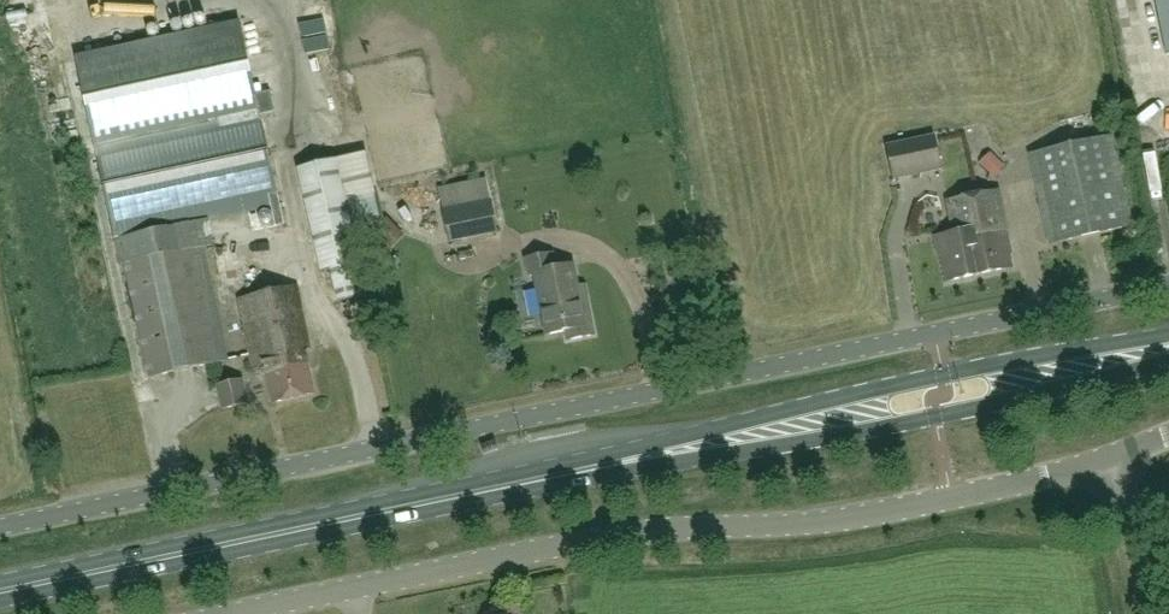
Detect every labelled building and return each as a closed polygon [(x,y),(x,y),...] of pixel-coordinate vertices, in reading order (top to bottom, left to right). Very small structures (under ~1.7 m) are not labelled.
[(77,57),(122,264),(126,263),(150,375),(218,360),(194,247),(213,243),(208,219),(279,204),(239,21),(77,57)] [(1159,57),(1139,61),(1142,74),(1162,69),(1159,57)] [(1168,116),(1168,91),(1168,83),(1140,87),(1144,119),(1168,116)] [(943,169),(936,135),(889,145),(895,178),(943,169)] [(1030,154),(1050,244),(1133,226),(1112,136),(1030,154)] [(1157,173),(1168,170),(1168,159),(1163,139),(1148,143),(1157,173)] [(368,295),(345,197),(337,159),(298,167),(322,270),(331,268),(339,302),(368,295)] [(440,192),(450,241),(498,231),(487,183),(440,192)] [(958,241),(1006,231),(1007,231),(999,191),(949,201),(956,232),(958,241)] [(1152,200),(1153,218),(1168,217),(1168,212),(1168,199),(1152,200)] [(958,241),(956,232),(938,236),(938,238),(936,241),(937,250),(941,252),(947,281),(1013,268),(1010,254),(1012,251),(1010,243),(1008,241),(1006,231),(958,241)] [(238,248),(217,251),(220,279),(242,276),(238,248)] [(580,296),(573,263),(555,267),(552,252),(526,258),(530,274),(535,273),(548,333),(565,330),(567,339),(596,333),(588,294),(580,296)] [(295,286),(240,298),(257,375),(267,373),(273,401),(314,393),(304,349),(309,348),(295,286)] [(245,378),(230,382),(215,385),(220,409),(251,402),(245,378)] [(165,407),(164,393),(147,393),(148,407),(165,407)]
